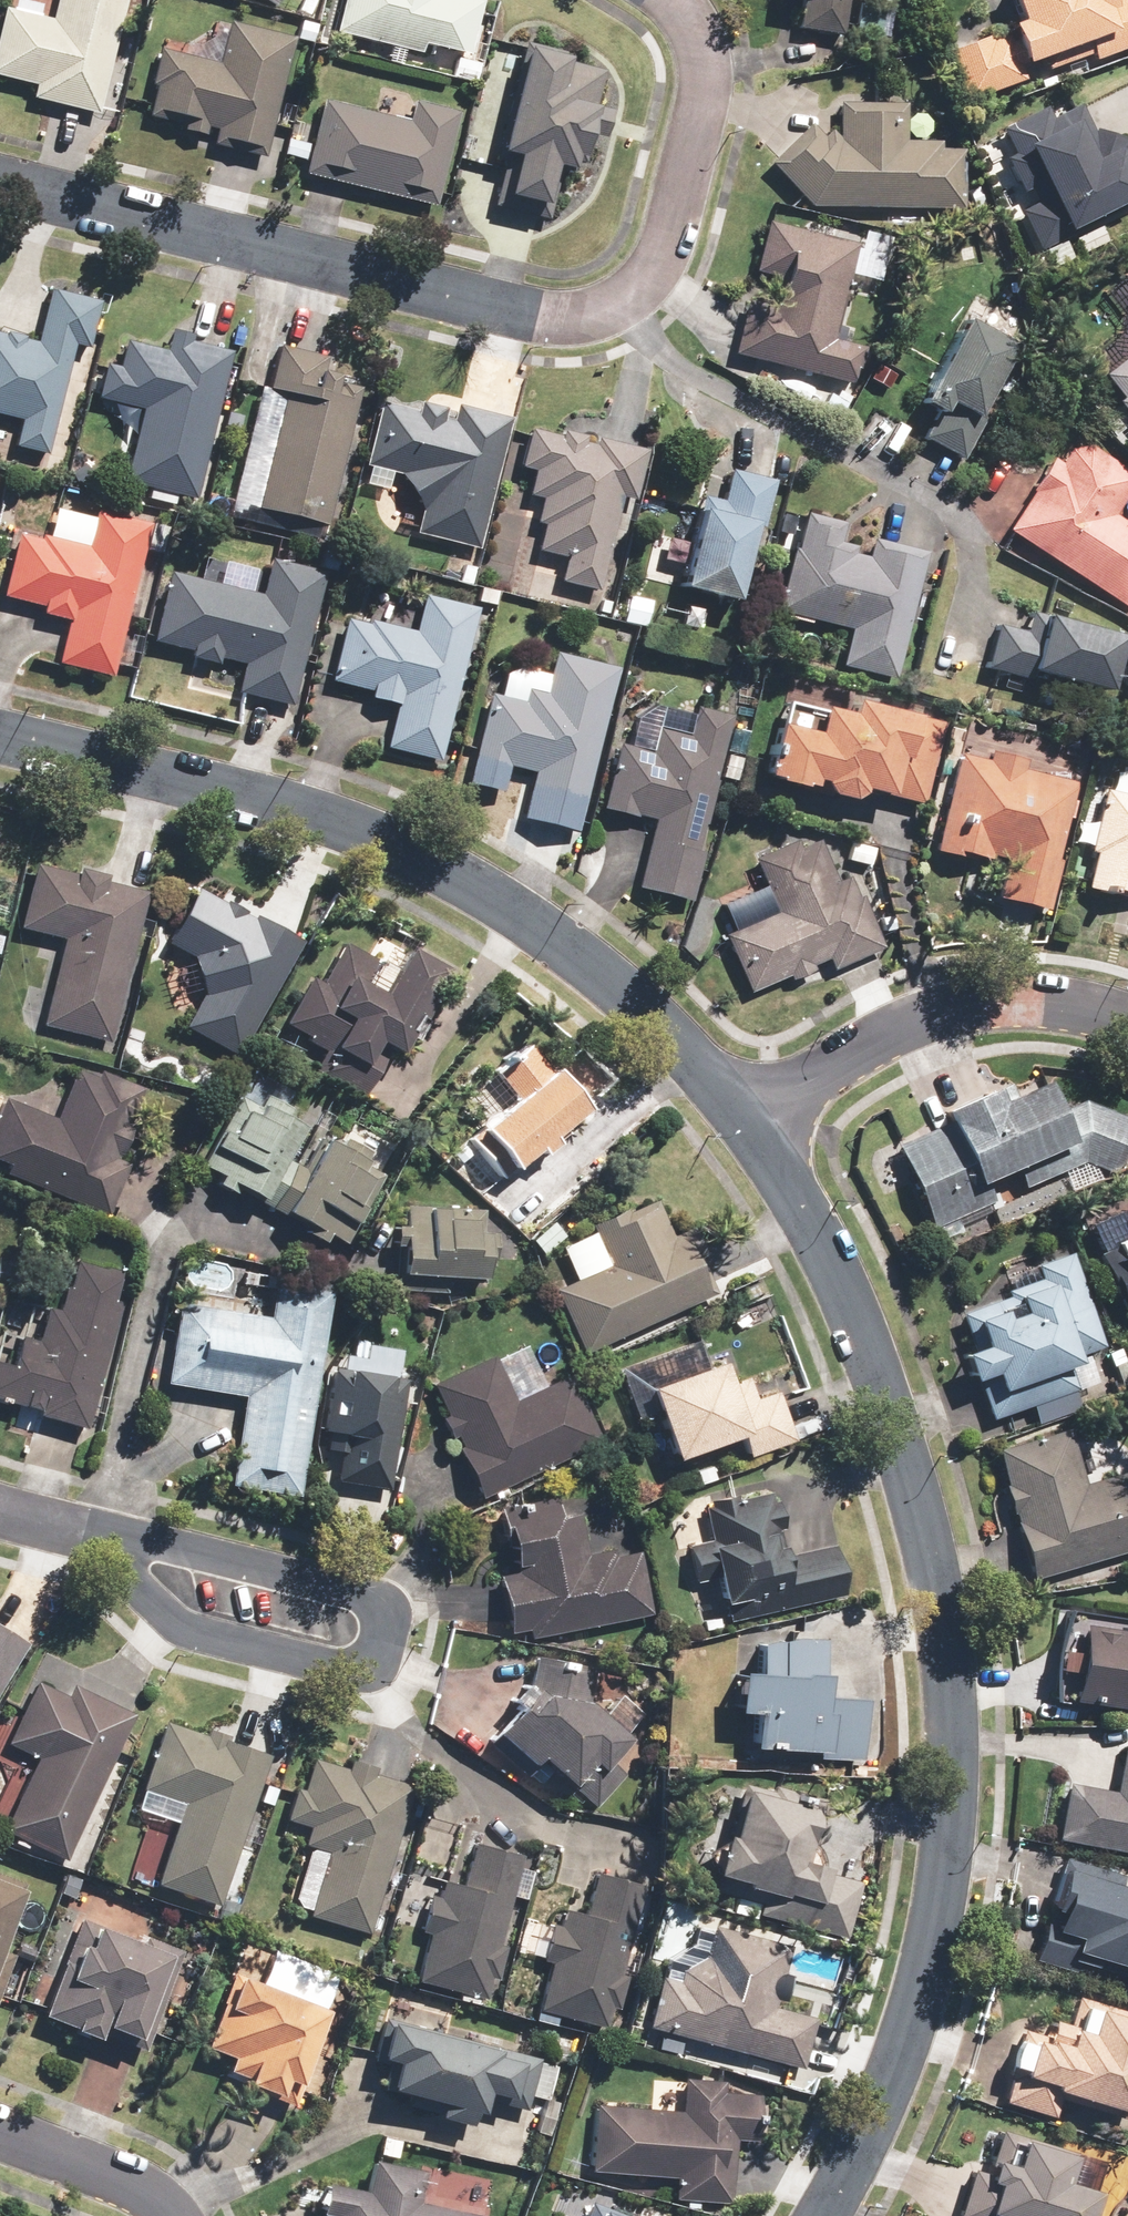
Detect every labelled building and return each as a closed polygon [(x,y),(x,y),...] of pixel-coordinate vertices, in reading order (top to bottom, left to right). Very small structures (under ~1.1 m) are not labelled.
[(125,0),(57,0),(52,19),(6,8),(0,31),(0,77),(36,85),(33,97),(98,113),(125,0)] [(337,30),(420,48),(422,42),(468,52),(479,2),(471,0),(344,0),(337,30)] [(800,30),(844,34),(847,0),(803,0),(800,30)] [(892,0),(859,0),(855,32),(888,35),(892,0)] [(1017,20),(1006,23),(1010,33),(995,38),(992,29),(948,44),(967,98),(1025,78),(1020,63),(1077,43),(1084,62),(1127,47),(1127,1),(1127,0),(1010,0),(1017,20)] [(266,156),(294,38),(231,23),(221,63),(161,49),(145,116),(184,125),(183,129),(205,134),(207,126),(217,128),(213,144),(266,156)] [(594,104),(603,70),(565,60),(567,55),(525,44),(493,161),(503,163),(492,204),(545,219),(559,165),(570,168),(574,154),(581,156),(587,134),(601,138),(609,108),(594,104)] [(322,103),(305,174),(434,205),(456,111),(413,101),(408,123),(322,103)] [(1037,246),(1127,201),(1127,138),(1113,146),(1103,127),(1094,132),(1079,101),(1048,116),(1044,108),(999,130),(1011,155),(1005,158),(1021,191),(1028,188),(1036,205),(1020,213),(1037,246)] [(829,130),(822,136),(811,124),(770,161),(811,206),(961,210),(964,141),(906,138),(907,105),(840,102),(839,130),(829,130)] [(786,296),(783,309),(748,300),(735,351),(854,381),(863,346),(834,338),(858,243),(767,221),(755,269),(776,274),(771,292),(786,296)] [(46,454),(74,342),(88,346),(100,299),(53,288),(40,342),(0,332),(0,414),(21,419),(14,446),(46,454)] [(1014,348),(1005,343),(1017,320),(975,298),(963,320),(921,399),(935,406),(917,439),(959,462),(983,418),(978,415),(1014,348)] [(196,499),(232,351),(192,342),(194,333),(174,328),(169,351),(126,340),(118,371),(106,369),(99,398),(144,409),(126,482),(196,499)] [(335,391),(339,374),(323,370),(326,358),(277,346),(267,388),(286,393),(259,508),(326,524),(356,396),(335,391)] [(1102,374),(1127,408),(1127,354),(1102,374)] [(878,360),(867,380),(888,392),(900,372),(878,360)] [(386,485),(389,474),(401,473),(417,501),(401,523),(414,527),(411,535),(479,553),(523,386),(467,371),(460,399),(432,391),(430,400),(421,398),(418,410),(382,401),(361,479),(386,485)] [(561,581),(600,590),(623,497),(634,500),(645,454),(528,426),(518,467),(534,470),(528,493),(541,496),(535,521),(541,522),(535,551),(566,558),(561,581)] [(1089,444),(1069,446),(1059,461),(1053,457),(1008,528),(1127,605),(1127,523),(1114,514),(1127,492),(1127,469),(1089,444)] [(763,525),(773,478),(730,468),(723,500),(699,495),(680,584),(737,596),(753,523),(763,525)] [(112,674),(149,523),(97,511),(88,545),(22,529),(5,597),(43,606),(41,613),(70,620),(59,662),(112,674)] [(835,547),(841,521),(803,512),(780,612),(850,629),(842,667),(896,680),(926,549),(872,537),(867,555),(835,547)] [(293,706),(326,571),(272,557),(263,595),(169,572),(152,642),(191,651),(190,657),(218,664),(219,658),(246,665),(239,692),(293,706)] [(654,598),(626,593),(620,621),(648,626),(654,598)] [(434,757),(476,611),(423,596),(412,633),(348,614),(330,677),(375,690),(372,699),(398,706),(388,744),(434,757)] [(985,668),(1029,680),(1032,668),(1110,689),(1124,635),(1031,610),(1025,631),(997,623),(985,668)] [(554,652),(545,691),(526,687),(523,701),(491,694),(476,760),(534,773),(531,787),(585,800),(615,666),(554,652)] [(789,702),(784,723),(771,777),(818,788),(822,776),(824,778),(824,779),(824,781),(825,782),(826,784),(827,785),(827,786),(828,788),(829,789),(831,790),(832,791),(833,792),(835,793),(836,794),(837,794),(839,795),(840,795),(842,796),(844,796),(845,796),(847,796),(848,796),(850,796),(852,796),(853,795),(855,795),(856,794),(858,794),(859,793),(860,792),(862,791),(863,790),(864,789),(865,787),(866,786),(889,792),(887,796),(924,805),(944,721),(853,700),(850,712),(823,705),(822,710),(789,702)] [(695,708),(689,733),(623,716),(601,806),(656,819),(639,886),(694,899),(705,852),(698,850),(716,777),(735,781),(741,756),(722,751),(730,717),(695,708)] [(985,762),(960,756),(938,847),(1006,864),(998,895),(1049,907),(1061,859),(1056,858),(1075,781),(1023,769),(1027,755),(989,746),(985,762)] [(1110,776),(1099,820),(1082,816),(1077,838),(1094,842),(1083,887),(1109,893),(1110,886),(1127,891),(1127,780),(1110,776)] [(881,934),(894,928),(889,914),(876,920),(864,891),(857,894),(849,875),(837,880),(819,838),(800,846),(797,839),(756,856),(779,911),(722,935),(747,993),(789,975),(791,979),(815,968),(813,963),(826,957),(831,969),(887,946),(881,934)] [(847,841),(844,862),(872,866),(875,845),(847,841)] [(108,1040),(146,889),(37,861),(20,927),(64,938),(42,1023),(108,1040)] [(301,942),(196,885),(166,940),(192,954),(204,992),(186,1026),(239,1055),(301,942)] [(379,959),(344,939),(320,982),(309,976),(281,1025),(324,1049),(313,1067),(365,1097),(381,1068),(369,1061),(382,1040),(401,1051),(447,971),(408,948),(384,990),(367,980),(379,959)] [(470,1134),(505,1175),(537,1148),(543,1155),(560,1140),(554,1133),(586,1106),(532,1042),(493,1075),(513,1097),(470,1134)] [(108,1213),(128,1162),(119,1159),(147,1089),(98,1070),(96,1075),(76,1066),(56,1117),(5,1096),(0,1109),(0,1159),(8,1162),(4,1171),(108,1213)] [(250,1068),(202,1165),(224,1175),(219,1185),(248,1200),(253,1190),(266,1197),(302,1125),(285,1117),(298,1091),(250,1068)] [(1127,1130),(1127,1120),(1077,1099),(1074,1108),(1052,1099),(1046,1083),(1018,1095),(1013,1082),(948,1108),(953,1121),(898,1143),(931,1224),(993,1199),(986,1180),(1059,1151),(1110,1172),(1127,1130)] [(362,1194),(371,1178),(362,1173),(370,1158),(366,1156),(370,1149),(347,1137),(343,1144),(326,1134),(284,1211),(346,1246),(371,1200),(362,1194)] [(671,1234),(657,1202),(560,1243),(577,1283),(556,1292),(584,1355),(724,1296),(693,1224),(671,1234)] [(399,1245),(397,1289),(451,1292),(451,1277),(487,1279),(490,1230),(477,1230),(478,1217),(448,1216),(448,1209),(404,1207),(404,1226),(395,1225),(394,1245),(399,1245)] [(1103,1250),(1127,1310),(1127,1239),(1103,1250)] [(1006,1298),(957,1316),(992,1418),(1079,1387),(1081,1387),(1086,1385),(1076,1356),(1101,1348),(1068,1255),(1030,1268),(1033,1277),(1002,1288),(1006,1298)] [(120,1300),(113,1298),(121,1269),(74,1256),(60,1308),(49,1305),(39,1340),(21,1335),(13,1366),(0,1362),(0,1396),(38,1406),(36,1413),(86,1427),(120,1300)] [(299,1496),(326,1286),(272,1279),(267,1315),(178,1303),(168,1384),(242,1393),(230,1487),(299,1496)] [(523,1342),(493,1356),(433,1384),(462,1445),(457,1446),(481,1497),(603,1440),(571,1373),(544,1386),(523,1342)] [(780,1390),(756,1397),(749,1376),(730,1382),(723,1360),(707,1365),(701,1347),(624,1371),(640,1422),(659,1416),(672,1459),(740,1437),(748,1460),(797,1444),(780,1390)] [(338,1450),(335,1481),(395,1488),(407,1375),(331,1367),(322,1448),(338,1450)] [(996,1448),(1006,1484),(1004,1484),(1012,1513),(1013,1512),(1032,1578),(1127,1551),(1127,1470),(1085,1483),(1069,1428),(996,1448)] [(712,1539),(687,1545),(695,1582),(717,1577),(728,1622),(846,1595),(835,1544),(785,1556),(779,1529),(784,1528),(777,1499),(772,1500),(770,1491),(736,1499),(735,1494),(708,1501),(709,1505),(704,1506),(712,1539)] [(556,1496),(498,1506),(505,1546),(512,1545),(517,1573),(499,1576),(510,1633),(527,1629),(529,1638),(652,1615),(640,1551),(615,1556),(613,1548),(587,1553),(579,1512),(560,1515),(556,1496)] [(1083,1623),(1071,1700),(1127,1709),(1127,1630),(1083,1623)] [(28,1644),(0,1627),(0,1690),(28,1644)] [(758,1672),(740,1671),(738,1711),(755,1712),(752,1746),(814,1750),(813,1758),(861,1761),(867,1698),(825,1695),(827,1672),(821,1672),(822,1638),(792,1636),(760,1643),(758,1672)] [(526,1683),(511,1696),(520,1706),(488,1741),(527,1776),(536,1766),(533,1763),(539,1756),(594,1807),(625,1774),(611,1761),(631,1738),(588,1700),(595,1667),(536,1655),(530,1686),(526,1683)] [(2,1831),(65,1861),(136,1714),(71,1682),(66,1692),(37,1678),(5,1743),(38,1759),(2,1831)] [(154,1885),(219,1906),(270,1754),(165,1719),(135,1808),(175,1821),(154,1885)] [(1124,1742),(1116,1789),(1066,1780),(1056,1836),(1127,1850),(1127,1740),(1124,1742)] [(303,1790),(295,1787),(286,1819),(309,1826),(304,1843),(328,1850),(308,1915),(368,1933),(412,1785),(373,1773),(375,1767),(350,1759),(347,1769),(313,1758),(303,1790)] [(772,1790),(744,1782),(729,1835),(726,1834),(715,1873),(718,1874),(713,1891),(761,1903),(758,1914),(846,1938),(861,1881),(828,1872),(829,1867),(805,1860),(819,1808),(807,1805),(810,1795),(773,1785),(772,1790)] [(438,1897),(429,1894),(420,1930),(428,1933),(416,1981),(486,1999),(491,1978),(498,1979),(507,1946),(500,1944),(522,1855),(473,1843),(463,1885),(443,1880),(438,1897)] [(1063,1855),(1058,1869),(1061,1870),(1050,1904),(1057,1907),(1053,1919),(1045,1916),(1032,1957),(1072,1970),(1076,1958),(1094,1964),(1097,1954),(1109,1957),(1106,1969),(1127,1975),(1127,1884),(1120,1881),(1122,1873),(1063,1855)] [(19,1939),(7,1934),(27,1882),(0,1872),(0,1989),(19,1939)] [(560,1926),(552,1923),(542,1960),(551,1962),(539,2010),(606,2027),(611,2008),(619,2009),(627,1975),(621,1974),(644,1885),(596,1873),(585,1914),(565,1909),(560,1926)] [(78,1917),(40,2015),(143,2055),(184,1951),(143,1935),(141,1941),(78,1917)] [(678,1981),(661,1976),(647,2027),(803,2069),(816,2018),(775,2007),(777,1999),(784,2001),(791,1975),(784,1973),(791,1946),(713,1925),(704,1957),(682,1969),(678,1981)] [(328,2009),(233,1973),(205,2047),(233,2058),(229,2069),(248,2076),(246,2082),(279,2095),(286,2079),(299,2084),(328,2009)] [(1021,2026),(1006,2076),(1008,2077),(1001,2100),(1052,2115),(1058,2096),(1124,2116),(1127,2103),(1127,2010),(1075,1994),(1067,2021),(1050,2016),(1046,2033),(1021,2026)] [(540,2057),(383,2017),(372,2059),(388,2064),(382,2089),(408,2096),(406,2105),(439,2113),(438,2117),(471,2125),(474,2110),(482,2112),(486,2098),(527,2108),(540,2057)] [(681,2109),(593,2102),(588,2169),(675,2175),(673,2197),(730,2202),(735,2138),(756,2139),(759,2094),(724,2091),(724,2081),(683,2077),(681,2109)] [(971,2166),(956,2215),(959,2215),(1089,2215),(1098,2187),(1065,2177),(1074,2150),(998,2127),(987,2161),(990,2162),(987,2171),(971,2166)] [(324,2179),(317,2209),(320,2209),(319,2215),(492,2215),(419,2199),(426,2168),(372,2156),(365,2188),(324,2179)] [(588,2199),(581,2215),(633,2215),(588,2199)]
